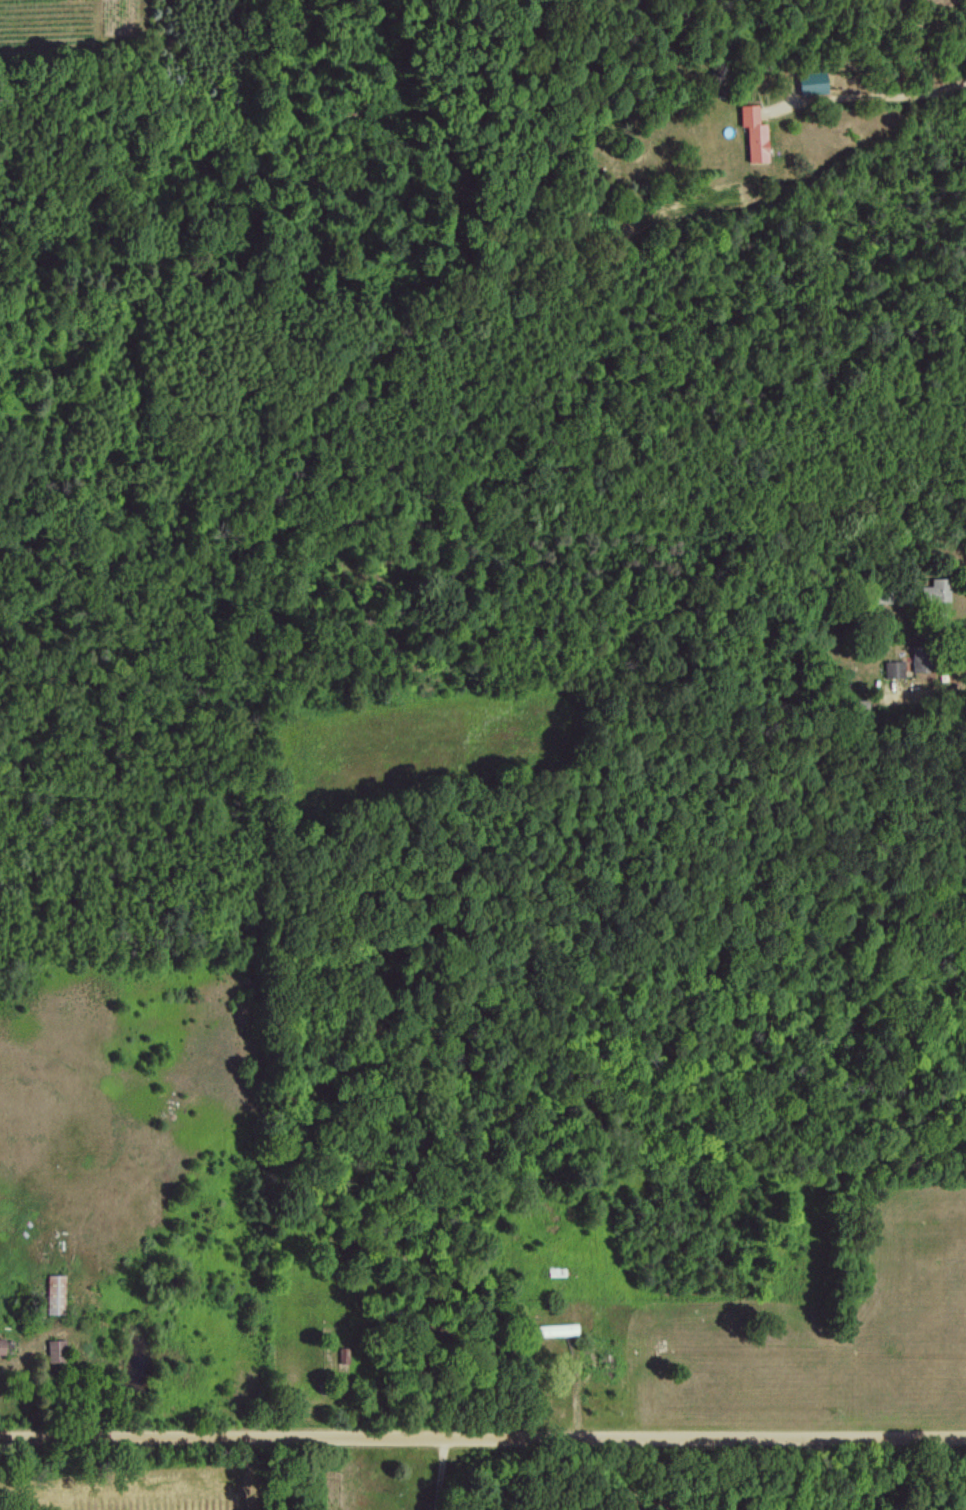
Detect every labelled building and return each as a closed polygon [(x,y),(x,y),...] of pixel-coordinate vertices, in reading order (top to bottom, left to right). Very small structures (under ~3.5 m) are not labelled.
[(824,72),(797,73),(798,94),(825,93),(824,72)] [(746,162),(767,161),(766,123),(758,124),(757,105),(739,105),(739,126),(745,126),(746,162)] [(949,599),(948,578),(930,578),(930,585),(919,585),(920,600),(949,599)] [(883,677),(903,677),(902,660),(883,660),(883,677)] [(64,1274),(46,1274),(45,1313),(63,1314),(64,1274)] [(65,1361),(64,1339),(46,1340),(47,1362),(65,1361)] [(338,1362),(347,1362),(347,1347),(338,1348),(338,1362)]
